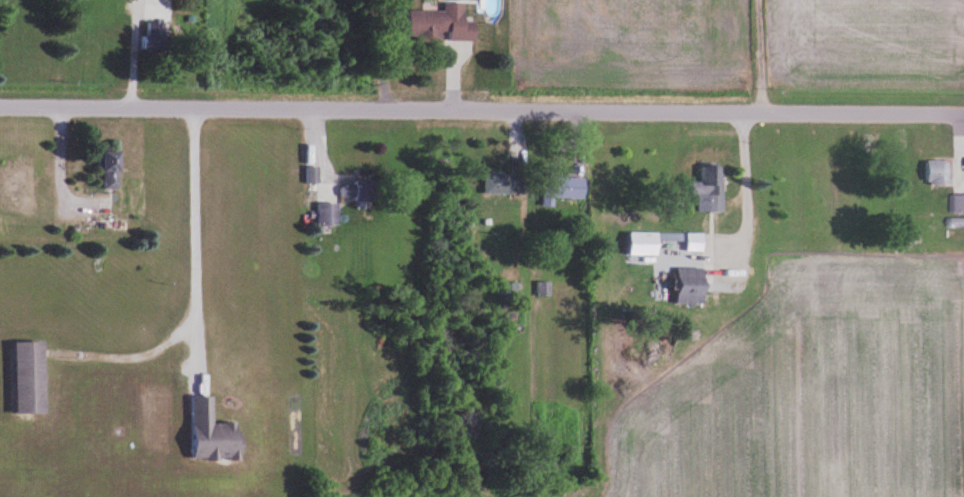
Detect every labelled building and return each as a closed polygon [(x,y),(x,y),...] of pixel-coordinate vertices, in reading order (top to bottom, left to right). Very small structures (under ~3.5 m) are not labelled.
[(446,11),(413,10),(412,41),(446,42),(446,40),(479,41),(479,22),(467,21),(468,3),(446,2),(446,11)] [(165,22),(147,22),(147,50),(165,50),(165,22)] [(123,189),(123,152),(106,152),(106,189),(123,189)] [(930,160),(930,184),(956,184),(956,160),(930,160)] [(308,183),(321,182),(320,165),(307,166),(308,183)] [(727,211),(725,166),(703,166),(703,181),(694,181),(695,195),(699,195),(700,212),(727,211)] [(486,173),(486,194),(527,194),(527,173),(486,173)] [(556,198),(588,198),(588,176),(546,176),(546,205),(556,205),(556,198)] [(381,198),(381,182),(342,182),(342,198),(381,198)] [(319,225),(340,225),(340,202),(319,202),(319,225)] [(963,240),(963,227),(963,218),(952,218),(952,240),(963,240)] [(661,232),(633,232),(633,255),(661,255),(661,232)] [(690,251),(707,251),(707,233),(690,233),(690,251)] [(680,303),(708,304),(708,268),(681,267),(680,303)] [(49,414),(48,342),(18,342),(19,414),(49,414)] [(193,398),(194,461),(243,461),(242,423),(217,424),(216,398),(193,398)]
